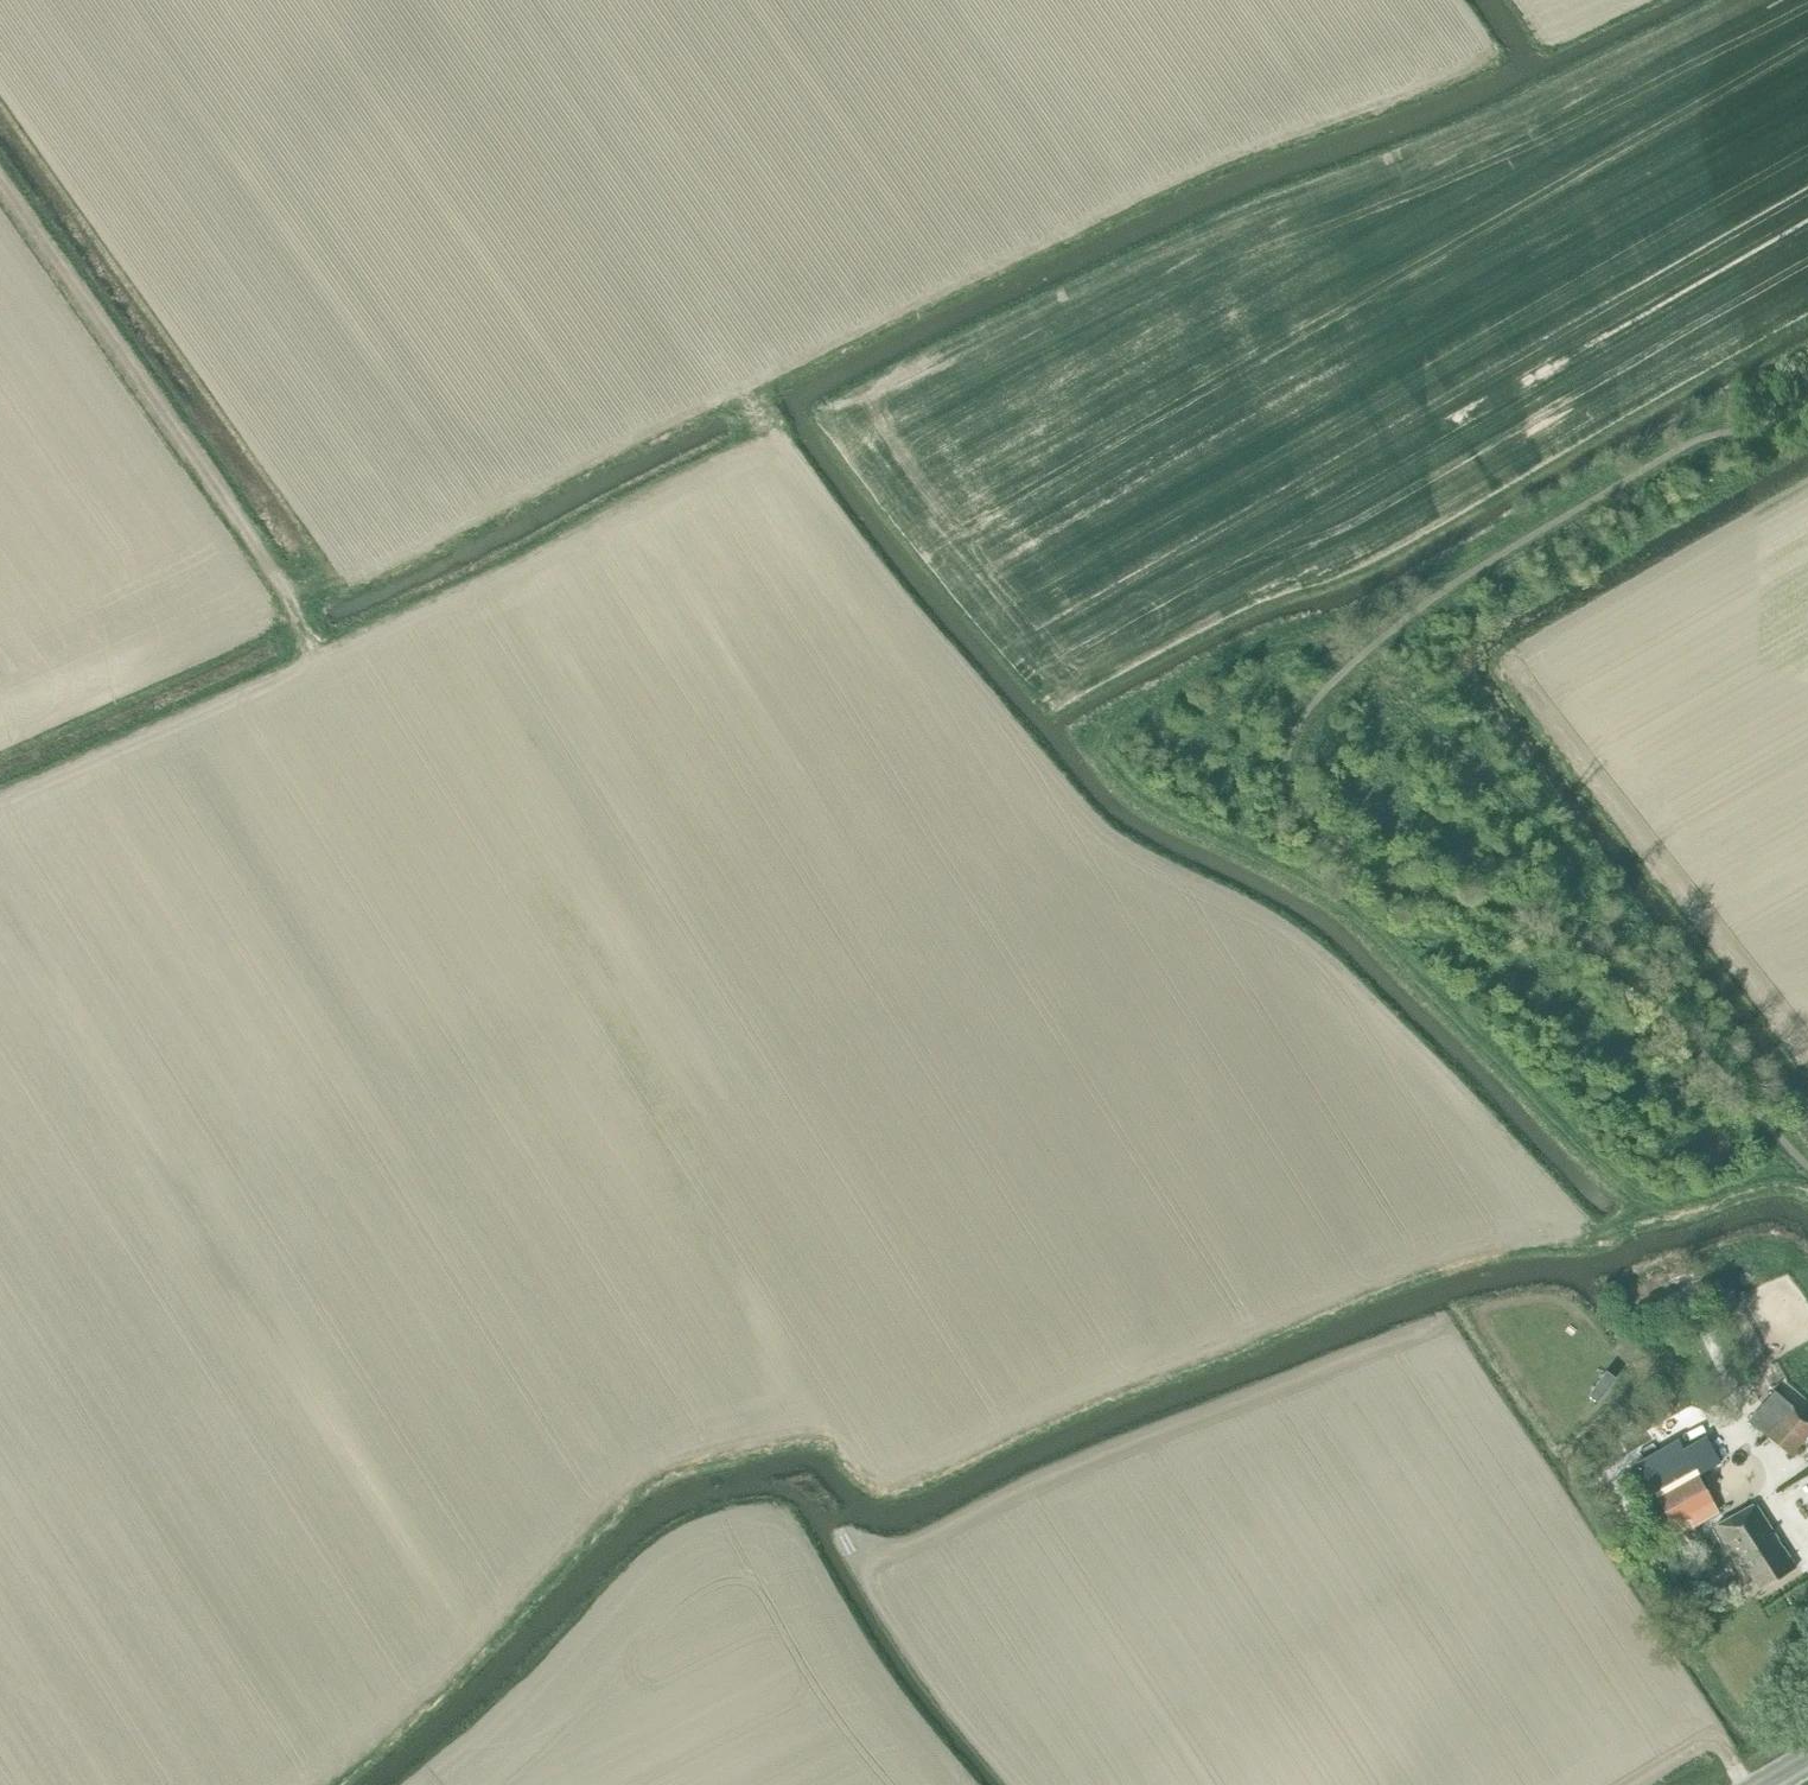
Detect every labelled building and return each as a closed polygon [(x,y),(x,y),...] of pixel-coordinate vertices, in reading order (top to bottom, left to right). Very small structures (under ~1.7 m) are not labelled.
[(1775,1391),(1750,1419),(1791,1456),(1807,1436),(1807,1416),(1791,1401),(1789,1403),(1775,1391)] [(1725,1469),(1704,1431),(1640,1467),(1674,1528),(1690,1519),(1695,1527),(1719,1513),(1702,1483),(1725,1469)] [(1758,1590),(1793,1567),(1752,1502),(1712,1525),(1740,1577),(1747,1572),(1758,1590)]
